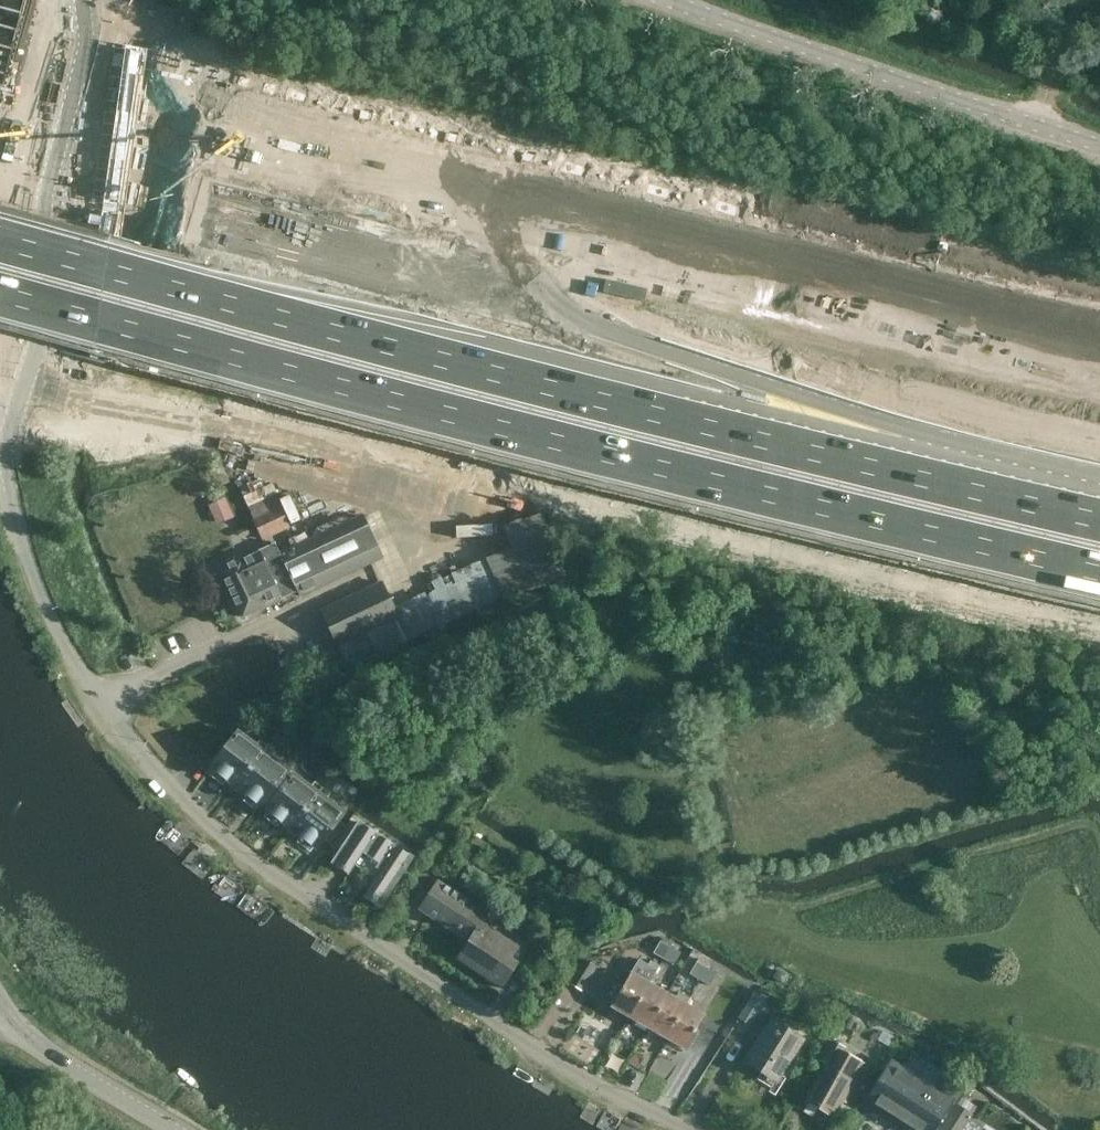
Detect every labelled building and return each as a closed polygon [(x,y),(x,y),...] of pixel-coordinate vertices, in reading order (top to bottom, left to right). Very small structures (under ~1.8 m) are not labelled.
[(249,507),(254,518),(264,540),(293,527),(276,494),(249,507)] [(226,497),(209,505),(218,524),(235,517),(226,497)] [(362,518),(311,541),(307,533),(290,541),(294,549),(288,552),(289,553),(283,556),(280,550),(269,556),(268,552),(243,562),(242,559),(224,567),(245,616),(287,598),(289,603),(309,594),(308,592),(381,558),(362,518)] [(389,578),(319,609),(333,642),(404,611),(389,578)] [(236,787),(267,746),(242,727),(211,767),(236,787)] [(267,746),(236,787),(264,808),(295,767),(267,746)] [(264,808),(291,829),(322,788),(295,767),(264,808)] [(348,808),(322,788),(291,829),(317,848),(348,808)] [(361,895),(379,906),(412,857),(356,820),(328,862),(346,873),(360,851),(380,864),(361,895)] [(463,848),(459,856),(467,861),(471,853),(463,848)] [(520,961),(512,958),(522,942),(479,917),(485,907),(438,879),(420,908),(470,941),(458,958),(502,987),(520,961)] [(653,953),(664,959),(670,947),(660,941),(653,953)] [(670,947),(664,959),(674,964),(681,953),(670,947)] [(587,961),(573,985),(584,991),(598,967),(587,961)] [(630,1017),(650,983),(656,972),(637,961),(631,972),(611,1006),(630,1017)] [(700,979),(707,967),(696,962),(689,974),(700,979)] [(717,973),(707,967),(700,979),(710,985),(717,973)] [(777,968),(772,978),(783,983),(788,974),(777,968)] [(668,993),(650,983),(630,1017),(648,1027),(668,993)] [(756,988),(740,1015),(753,1023),(769,996),(756,988)] [(648,1027),(667,1038),(686,1003),(668,993),(648,1027)] [(705,1013),(686,1003),(667,1038),(686,1048),(705,1013)] [(805,1039),(772,1018),(745,1061),(765,1075),(770,1067),(782,1075),(805,1039)] [(824,1057),(828,1060),(806,1100),(833,1115),(842,1100),(845,1102),(867,1063),(832,1043),(824,1057)] [(917,1129),(929,1129),(957,1087),(939,1075),(929,1090),(891,1065),(869,1099),(917,1129)] [(939,1129),(962,1129),(973,1113),(955,1103),(939,1129)]
